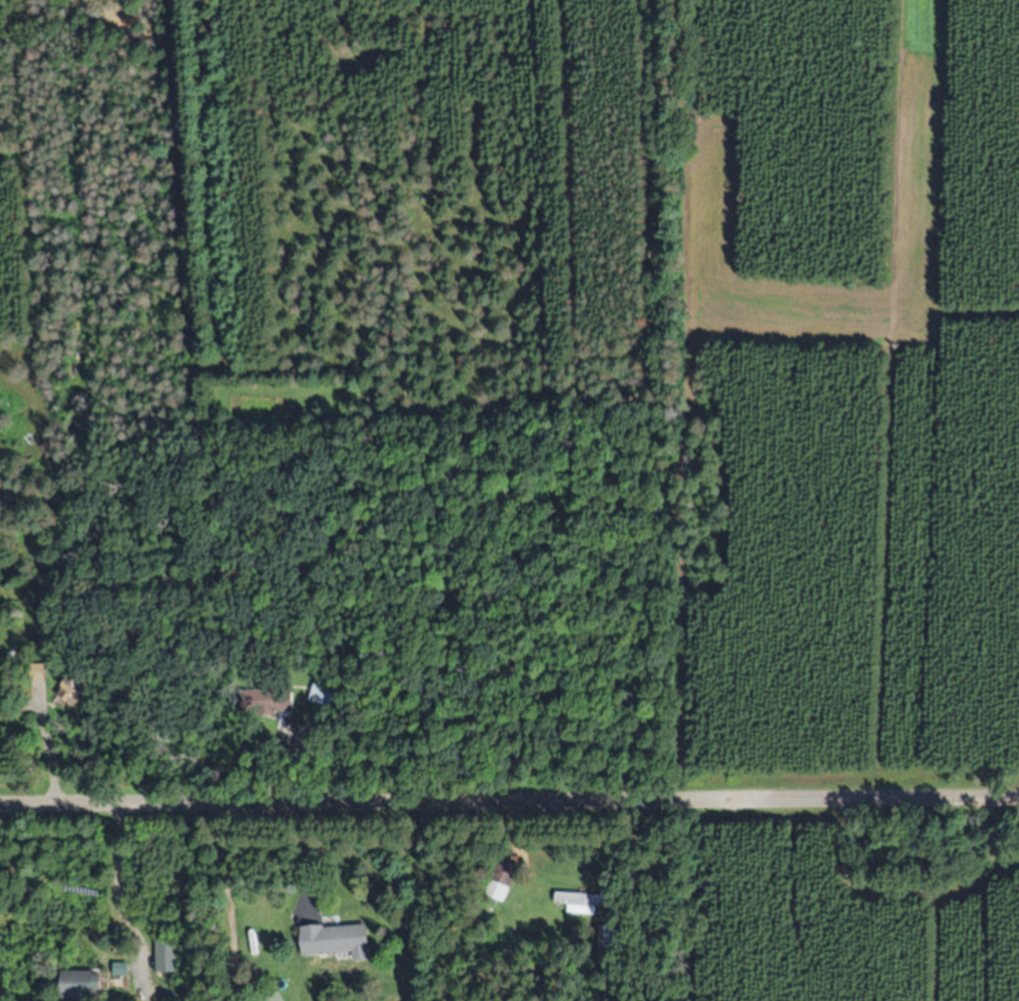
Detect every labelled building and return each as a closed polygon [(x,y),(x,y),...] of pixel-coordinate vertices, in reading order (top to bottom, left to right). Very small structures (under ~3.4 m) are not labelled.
[(56,695),(73,706),(94,674),(78,663),(56,695)] [(331,706),(334,688),(314,684),(310,702),(331,706)] [(294,711),(294,690),(257,690),(257,711),(294,711)] [(555,904),(568,904),(568,913),(595,915),(596,906),(611,907),(611,895),(555,892),(555,904)] [(371,959),(369,923),(303,926),(304,954),(354,952),(355,960),(371,959)] [(615,926),(598,926),(598,947),(615,947),(615,926)] [(179,941),(156,941),(156,971),(179,971),(179,941)] [(63,970),(63,996),(96,996),(96,970),(63,970)] [(278,991),(266,1000),(285,1000),(278,991)]
